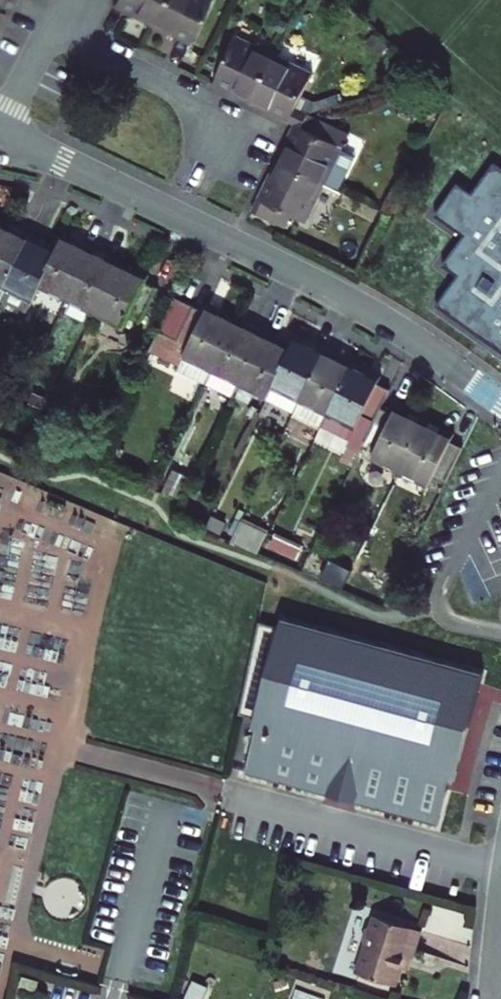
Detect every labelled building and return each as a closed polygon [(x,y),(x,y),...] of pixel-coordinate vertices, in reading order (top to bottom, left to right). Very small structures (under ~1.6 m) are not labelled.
[(152,0),(110,0),(114,2),(121,5),(123,1),(146,13),(152,0)] [(146,13),(168,24),(166,28),(174,31),(181,35),(198,0),(152,0),(146,13)] [(246,89),(265,50),(243,39),(245,35),(229,27),(206,75),(221,82),(223,78),(234,84),(246,89)] [(287,60),(265,50),(246,89),(257,95),(268,101),(266,105),(286,114),(293,101),(288,99),(305,64),(289,56),(287,60)] [(272,153),(312,173),(323,151),(327,153),(341,125),(293,101),(286,114),(279,129),(283,131),(278,142),(272,153)] [(483,152),(462,181),(448,171),(425,202),(455,223),(434,253),(448,263),(427,293),(500,345),(500,165),(483,152)] [(301,195),(312,173),(272,153),(267,165),(261,176),(257,174),(244,201),(291,225),(305,197),(301,195)] [(0,221),(0,272),(22,227),(14,224),(6,220),(4,223),(0,221)] [(22,227),(0,272),(0,274),(27,287),(34,272),(48,244),(37,239),(39,236),(30,232),(22,227)] [(55,229),(48,244),(34,272),(62,286),(79,252),(84,240),(76,236),(68,232),(67,235),(55,229)] [(92,244),(84,240),(79,252),(62,286),(89,299),(104,268),(110,256),(99,251),(100,248),(92,244)] [(124,263),(110,256),(104,268),(89,299),(117,313),(119,309),(132,315),(142,293),(148,281),(136,275),(138,270),(124,263)] [(0,274),(0,287),(21,298),(27,287),(0,274)] [(214,339),(227,314),(212,307),(198,300),(196,305),(184,299),(167,332),(150,323),(140,341),(170,356),(177,342),(206,356),(214,339)] [(237,320),(227,314),(214,339),(206,356),(233,370),(240,356),(255,325),(247,321),(239,317),(237,320)] [(263,329),(255,325),(240,356),(233,370),(260,383),(266,373),(281,341),(270,336),(272,333),(263,329)] [(298,335),(287,330),(281,341),(266,373),(293,386),(316,340),(308,336),(299,332),(298,335)] [(324,344),(316,340),(293,386),(320,400),(341,357),(331,351),(332,348),(324,344)] [(206,356),(177,342),(170,356),(168,360),(197,374),(206,356)] [(233,370),(206,356),(197,374),(224,388),(233,370)] [(356,364),(341,357),(320,400),(349,414),(351,409),(363,415),(371,399),(380,381),(368,375),(370,371),(356,364)] [(383,405),(371,399),(363,415),(360,421),(354,433),(366,439),(364,443),(393,458),(399,445),(414,415),(399,408),(385,401),(383,405)] [(428,422),(414,415),(399,445),(393,458),(421,472),(423,467),(435,473),(452,439),(440,433),(442,429),(428,422)] [(241,517),(231,542),(258,553),(269,528),(241,517)] [(280,627),(263,709),(248,783),(326,802),(328,792),(353,798),(350,808),(428,827),(437,785),(445,788),(474,675),(280,627)] [(394,945),(400,948),(409,921),(386,913),(364,906),(360,916),(356,918),(352,929),(354,934),(349,950),(388,963),(394,945)] [(384,974),(388,963),(349,950),(345,961),(384,974)]
